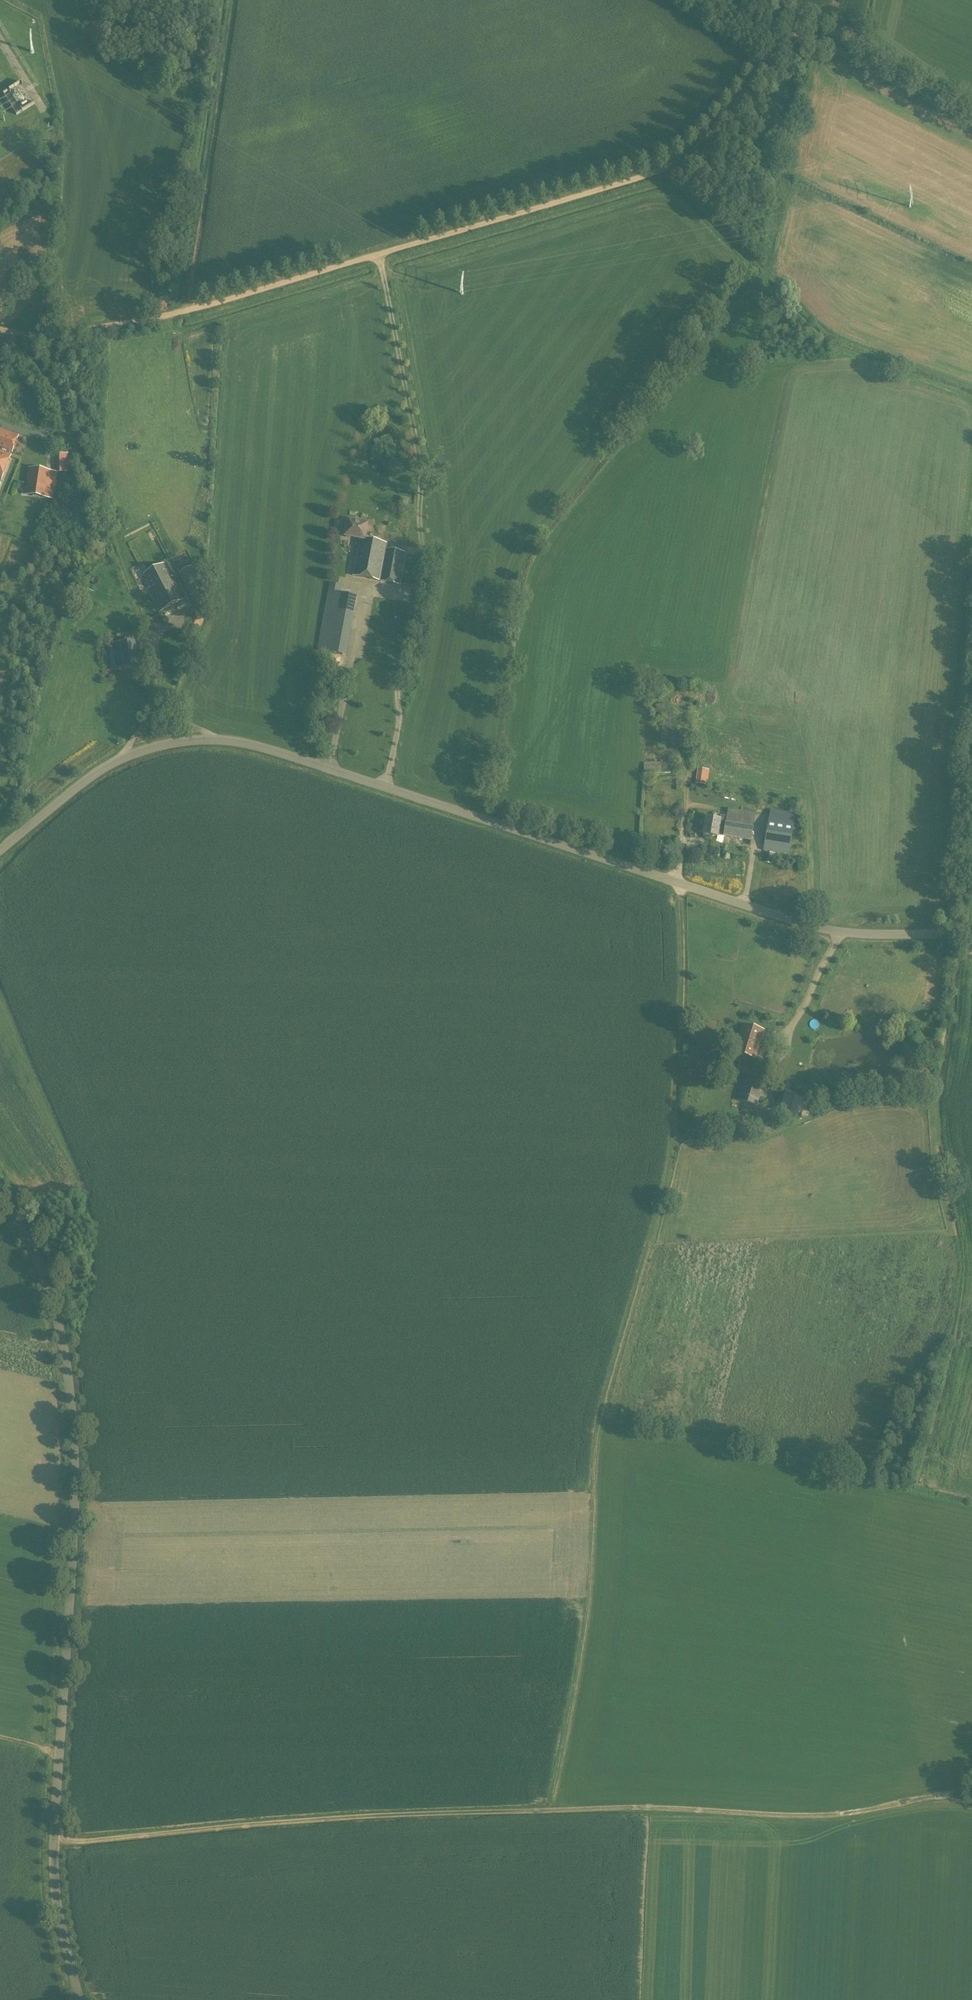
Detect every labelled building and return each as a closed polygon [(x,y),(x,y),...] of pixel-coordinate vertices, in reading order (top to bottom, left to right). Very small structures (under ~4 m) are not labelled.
[(20,96),(27,93),(23,83),(5,92),(16,114),(27,109),(20,96)] [(0,428),(0,449),(10,452),(12,453),(19,435),(0,428)] [(1,480),(10,456),(9,455),(10,452),(0,449),(0,480),(1,480)] [(58,471),(70,472),(70,454),(58,454),(58,471)] [(54,499),(57,472),(29,468),(25,495),(54,499)] [(343,520),(340,536),(345,537),(360,540),(365,541),(368,525),(343,520)] [(378,581),(379,581),(384,549),(385,545),(365,541),(360,540),(353,576),(378,581)] [(385,545),(384,549),(379,581),(378,581),(398,584),(404,553),(386,550),(387,545),(385,545)] [(161,611),(184,600),(173,577),(171,578),(164,565),(145,575),(151,588),(149,589),(161,611)] [(190,596),(205,589),(193,566),(179,574),(190,596)] [(357,597),(342,594),(328,591),(317,651),(346,656),(357,597)] [(111,670),(138,667),(134,640),(108,644),(111,670)] [(644,774),(670,774),(670,763),(644,763),(644,774)] [(697,784),(708,785),(710,769),(698,768),(697,784)] [(724,836),(726,836),(750,840),(755,814),(728,810),(727,817),(724,836)] [(789,855),(796,814),(770,810),(763,851),(789,855)] [(719,820),(720,820),(717,836),(726,837),(726,836),(724,836),(727,817),(720,815),(719,820)] [(717,837),(717,836),(720,820),(719,820),(707,818),(704,835),(717,837)] [(662,842),(647,839),(645,851),(659,853),(662,842)] [(755,1058),(763,1031),(743,1024),(735,1052),(755,1058)] [(757,1106),(763,1083),(745,1077),(738,1100),(757,1106)] [(788,1114),(794,1095),(781,1091),(775,1110),(788,1114)]
